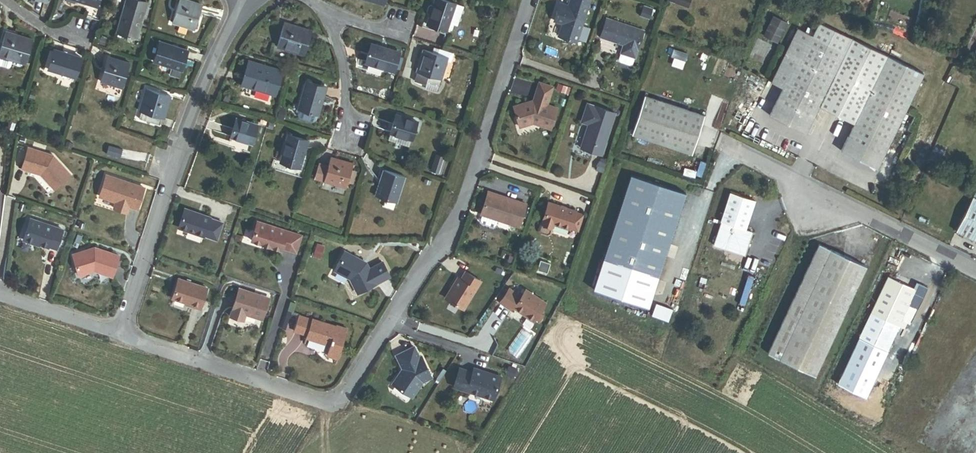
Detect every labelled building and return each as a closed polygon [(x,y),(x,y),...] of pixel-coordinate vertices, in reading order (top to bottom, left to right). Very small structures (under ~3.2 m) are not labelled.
[(137,38),(147,3),(138,0),(126,0),(117,32),(137,38)] [(202,5),(185,0),(179,0),(172,22),(194,29),(202,5)] [(446,31),(447,28),(455,5),(443,0),(435,0),(433,6),(430,14),(427,24),(446,31)] [(590,0),(569,0),(568,5),(559,2),(553,20),(562,23),(558,35),(576,41),(590,0)] [(456,25),(463,7),(455,5),(447,28),(451,29),(453,24),(456,25)] [(648,18),(652,8),(643,6),(640,15),(648,18)] [(876,19),(880,21),(884,9),(880,8),(876,19)] [(64,12),(55,9),(53,17),(61,20),(64,12)] [(787,22),(773,15),(763,35),(777,42),(783,30),(787,22)] [(634,57),(643,30),(606,18),(600,36),(624,44),(621,53),(634,57)] [(912,31),(914,25),(910,23),(912,19),(908,18),(904,28),(912,31)] [(276,47),(304,55),(312,31),(284,22),(276,47)] [(901,119),(923,73),(819,22),(813,35),(797,28),(770,82),(783,88),(769,115),(806,133),(819,106),(853,123),(840,150),(877,168),(898,124),(901,119)] [(26,64),(33,40),(5,32),(0,50),(0,56),(12,60),(26,64)] [(181,70),(182,70),(188,51),(160,42),(154,62),(171,67),(181,70)] [(365,63),(394,72),(400,53),(371,44),(365,63)] [(450,61),(453,54),(433,47),(432,52),(448,58),(447,59),(450,61)] [(48,70),(75,78),(81,58),(54,50),(48,70)] [(428,76),(440,80),(447,59),(448,58),(432,52),(424,50),(416,72),(428,76)] [(632,63),(634,57),(621,53),(619,59),(620,61),(630,64),(632,63)] [(714,67),(717,60),(701,55),(699,62),(714,67)] [(10,66),(12,60),(0,56),(0,66),(8,68),(10,66)] [(100,81),(123,88),(130,63),(107,57),(100,81)] [(241,85),(275,95),(282,71),(249,61),(241,85)] [(179,77),(181,70),(171,67),(169,74),(179,77)] [(426,82),(428,76),(416,72),(414,80),(425,84),(426,82)] [(426,82),(438,86),(440,80),(428,76),(426,82)] [(316,114),(318,115),(326,88),(306,82),(298,108),(299,109),(316,114)] [(436,92),(438,86),(426,82),(425,84),(424,88),(436,92)] [(550,129),(557,108),(547,105),(552,87),(539,83),(532,103),(528,104),(528,102),(513,106),(520,127),(533,123),(550,129)] [(568,93),(569,88),(559,85),(558,90),(568,93)] [(161,118),(163,119),(170,96),(146,89),(139,111),(141,112),(161,118)] [(691,153),(704,115),(644,95),(631,134),(691,153)] [(601,154),(614,113),(587,104),(581,121),(588,124),(580,147),(601,154)] [(315,119),(316,114),(299,109),(298,114),(299,116),(312,120),(315,119)] [(139,119),(159,125),(161,118),(141,112),(139,119)] [(417,122),(396,116),(388,140),(409,147),(417,122)] [(230,137),(251,144),(257,125),(236,119),(230,137)] [(905,128),(908,122),(901,119),(898,124),(905,128)] [(280,162),(300,168),(308,141),(288,135),(280,162)] [(70,174),(52,155),(28,148),(22,168),(40,174),(54,189),(70,174)] [(439,172),(444,157),(436,155),(432,169),(439,172)] [(323,181),(346,188),(353,164),(330,157),(327,168),(323,181)] [(602,171),(605,163),(599,162),(597,170),(602,171)] [(314,179),(323,181),(327,168),(319,165),(314,179)] [(396,203),(399,192),(400,193),(402,187),(408,189),(411,180),(404,177),(404,176),(384,170),(376,196),(396,203)] [(138,210),(146,187),(105,173),(97,197),(114,202),(112,209),(128,214),(130,208),(138,210)] [(685,193),(629,175),(592,290),(648,308),(685,193)] [(509,223),(519,226),(526,204),(488,191),(480,213),(482,214),(480,222),(495,227),(497,219),(499,220),(500,218),(510,221),(509,223)] [(743,231),(753,202),(729,193),(719,222),(743,231)] [(973,196),(956,230),(975,240),(975,198),(973,196)] [(210,218),(210,217),(184,208),(178,228),(203,236),(204,235),(216,240),(222,222),(210,218)] [(56,249),(62,229),(30,218),(22,240),(39,245),(39,244),(48,247),(48,246),(56,249)] [(301,236),(257,221),(251,240),(281,250),(282,247),(296,252),(301,236)] [(549,233),(552,225),(541,221),(539,229),(540,232),(546,234),(549,233)] [(719,222),(710,245),(741,257),(750,234),(743,231),(719,222)] [(815,375),(866,266),(818,243),(767,353),(815,375)] [(112,276),(119,255),(94,247),(72,254),(79,275),(94,270),(112,276)] [(367,266),(362,263),(363,261),(344,251),(334,270),(350,279),(357,293),(390,277),(382,262),(369,269),(367,266)] [(542,274),(544,268),(538,266),(536,272),(542,274)] [(463,309),(480,281),(465,271),(460,279),(457,277),(445,297),(463,309)] [(904,327),(920,292),(915,290),(916,289),(888,276),(859,337),(860,337),(838,384),(865,397),(899,325),(904,327)] [(207,288),(178,279),(171,298),(192,304),(191,306),(200,309),(207,288)] [(533,320),(545,302),(525,289),(521,296),(509,287),(499,302),(511,310),(513,307),(533,320)] [(263,318),(270,297),(255,293),(255,294),(251,293),(251,291),(240,288),(231,315),(244,319),(247,313),(263,318)] [(347,330),(311,318),(311,319),(298,315),(293,331),(306,335),(305,337),(330,345),(327,355),(337,359),(347,330)] [(431,377),(421,355),(419,357),(414,346),(396,355),(402,368),(392,383),(411,397),(422,381),(431,377)] [(512,377),(516,368),(508,366),(505,374),(512,377)] [(493,398),(500,376),(473,368),(472,372),(459,368),(453,386),(493,398)]
